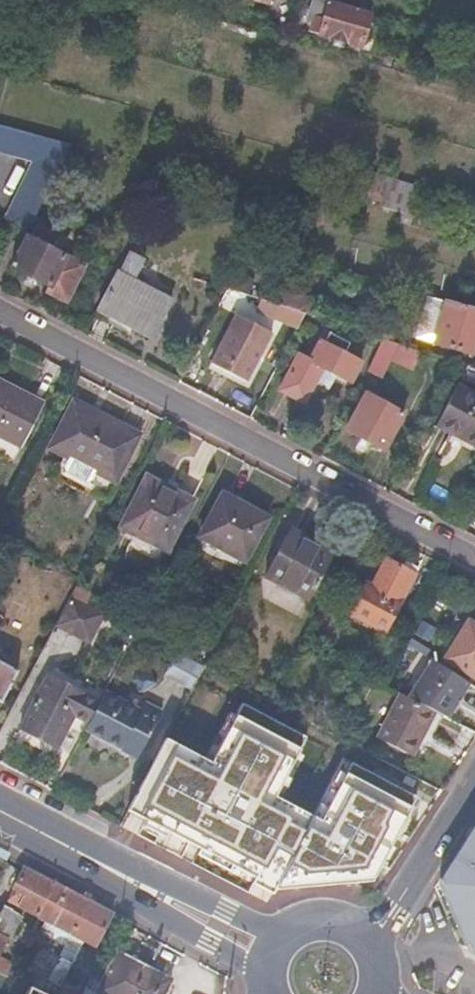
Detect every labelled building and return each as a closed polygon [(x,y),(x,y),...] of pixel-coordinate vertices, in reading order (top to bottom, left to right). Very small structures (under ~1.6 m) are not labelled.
[(322,19),(314,17),(309,35),(360,48),(369,14),(327,3),(322,19)] [(32,161),(3,216),(31,225),(75,142),(0,121),(0,151),(32,161)] [(423,187),(355,168),(344,206),(412,225),(423,187)] [(28,238),(12,268),(46,286),(46,293),(61,301),(68,295),(84,264),(65,254),(64,257),(28,238)] [(146,257),(131,250),(128,256),(144,261),(146,257)] [(144,261),(128,256),(97,316),(123,329),(126,324),(153,338),(174,299),(135,279),(144,261)] [(264,300),(261,308),(290,317),(282,331),(294,338),(307,313),(279,304),(264,300)] [(446,300),(435,342),(474,353),(474,347),(474,308),(446,300)] [(274,332),(238,313),(213,360),(250,379),(274,332)] [(311,358),(300,352),(281,389),(303,402),(322,366),(351,382),(363,360),(345,351),(349,344),(331,334),(327,341),(322,338),(311,358)] [(383,338),(376,351),(391,358),(416,370),(426,351),(383,338)] [(391,358),(376,351),(368,366),(383,374),(391,358)] [(21,446),(44,402),(0,379),(0,435),(21,446)] [(460,383),(438,420),(466,435),(464,439),(474,446),(474,391),(460,383)] [(404,412),(367,392),(348,429),(385,448),(404,412)] [(141,432),(74,398),(51,443),(118,478),(141,432)] [(193,501),(150,478),(125,527),(169,549),(193,501)] [(267,516),(223,494),(200,536),(245,559),(267,516)] [(332,551),(289,529),(266,575),(309,597),(332,551)] [(371,584),(350,573),(335,603),(385,629),(416,572),(386,556),(371,584)] [(105,613),(71,595),(56,626),(90,643),(105,613)] [(464,613),(443,653),(474,669),(474,618),(464,613)] [(234,649),(217,640),(204,664),(221,674),(234,649)] [(204,664),(177,651),(165,676),(191,689),(195,682),(204,664)] [(0,662),(0,701),(4,703),(20,672),(0,662)] [(221,674),(204,664),(195,682),(216,693),(218,688),(229,694),(236,681),(221,674)] [(99,704),(48,678),(25,723),(60,741),(75,714),(90,722),(99,704)] [(90,722),(86,729),(138,756),(161,712),(144,703),(140,711),(104,693),(99,704),(90,722)] [(436,711),(400,693),(377,737),(412,755),(436,711)] [(183,698),(114,830),(263,896),(272,892),(282,886),(310,877),(343,877),(378,888),(440,789),(183,698)] [(439,880),(468,949),(474,953),(474,827),(474,826),(439,880)] [(22,870),(12,888),(23,893),(17,905),(37,915),(40,908),(51,887),(55,880),(24,864),(22,870)] [(51,887),(40,908),(50,913),(46,921),(71,933),(88,898),(64,885),(61,892),(51,887)] [(112,911),(88,898),(71,933),(60,955),(71,961),(82,938),(95,945),(110,916),(112,911)] [(118,951),(95,993),(163,993),(172,977),(118,951)] [(7,974),(13,962),(0,955),(0,970),(7,974)]
